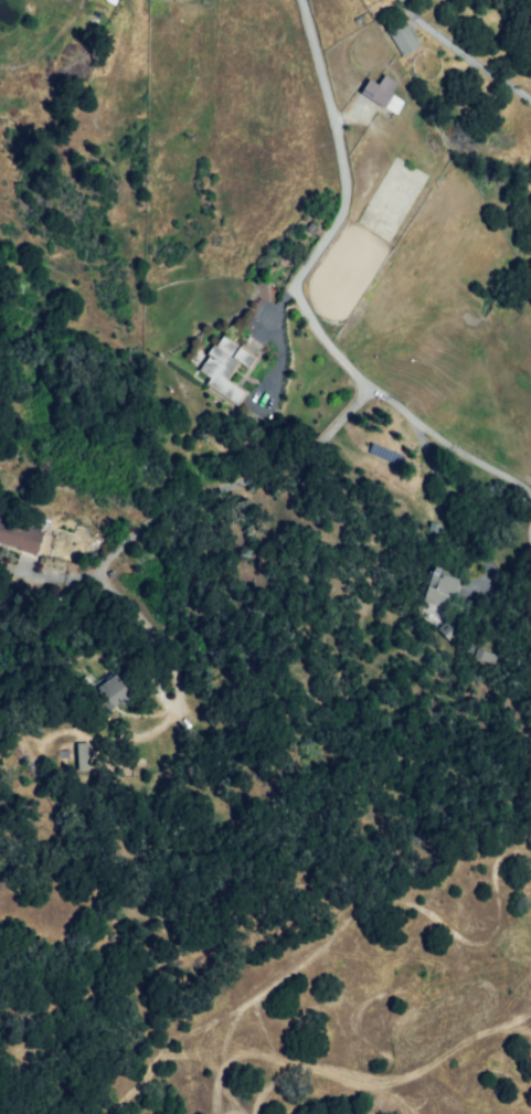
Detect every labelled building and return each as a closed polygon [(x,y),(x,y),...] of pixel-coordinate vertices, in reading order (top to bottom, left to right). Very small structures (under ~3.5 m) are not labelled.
[(401,56),(418,47),(404,23),(387,33),(401,56)] [(396,81),(382,74),(377,84),(366,78),(358,94),(383,107),(396,81)] [(244,392),(225,380),(236,362),(246,368),(253,357),(219,335),(196,369),(208,377),(203,383),(236,404),(244,392)] [(42,529),(0,518),(0,544),(35,553),(42,529)] [(439,610),(445,612),(456,578),(430,570),(420,604),(439,610)] [(110,708),(130,697),(115,673),(96,685),(110,708)] [(75,743),(76,771),(87,770),(86,742),(75,743)]
